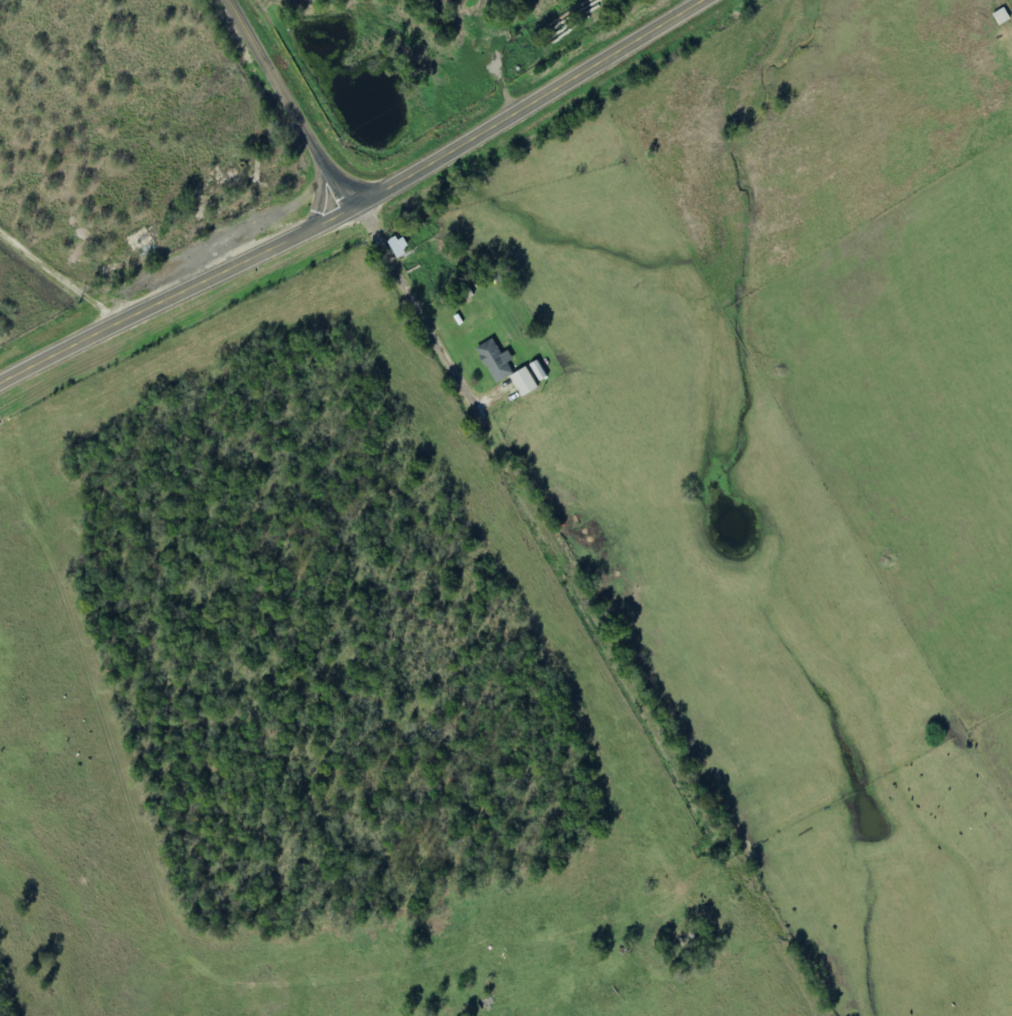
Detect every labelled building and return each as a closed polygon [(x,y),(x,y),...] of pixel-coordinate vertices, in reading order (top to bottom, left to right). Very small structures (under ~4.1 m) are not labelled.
[(404,235),(392,243),(403,260),(416,252),(404,235)] [(507,355),(499,340),(482,349),(501,385),(519,375),(514,367),(520,363),(514,352),(507,355)] [(552,379),(545,363),(516,376),(526,398),(544,390),(542,384),(552,379)]
